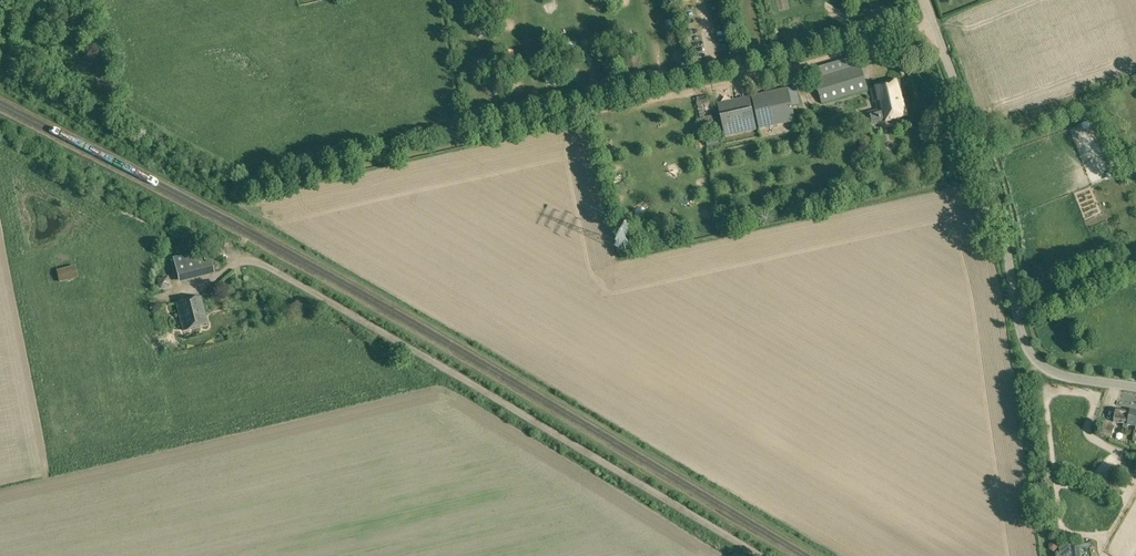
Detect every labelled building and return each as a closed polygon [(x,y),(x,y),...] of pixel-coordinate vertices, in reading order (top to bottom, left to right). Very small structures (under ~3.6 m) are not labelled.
[(476,8),(486,5),(484,0),(474,0),(476,8)] [(592,13),(605,14),(606,0),(593,0),(592,13)] [(577,38),(569,42),(572,48),(580,44),(577,38)] [(483,51),(483,59),(490,59),(491,51),(483,51)] [(625,55),(627,69),(639,67),(637,53),(625,55)] [(821,77),(815,78),(822,104),(868,90),(858,55),(818,67),(821,77)] [(602,59),(604,72),(616,70),(614,57),(602,59)] [(869,118),(871,126),(911,115),(901,80),(871,88),(878,115),(869,118)] [(796,87),(788,89),(792,106),(799,104),(796,87)] [(755,128),(749,99),(719,106),(725,135),(755,128)] [(792,106),(755,114),(758,129),(795,121),(792,106)] [(1093,118),(1086,122),(1090,131),(1098,127),(1093,118)] [(707,140),(709,147),(719,145),(718,138),(707,140)] [(693,225),(700,225),(698,207),(691,208),(693,225)] [(179,282),(198,277),(193,260),(191,252),(172,257),(179,282)] [(202,257),(193,260),(198,277),(214,273),(211,262),(203,264),(202,257)] [(57,270),(59,281),(78,278),(75,266),(57,270)] [(201,297),(176,304),(183,331),(208,325),(201,297)] [(1113,421),(1124,423),(1123,427),(1128,428),(1129,424),(1135,426),(1135,410),(1131,409),(1130,411),(1116,408),(1113,421)] [(1100,434),(1111,438),(1115,426),(1104,422),(1100,434)] [(1081,543),(1060,546),(1061,555),(1082,555),(1081,543)]
